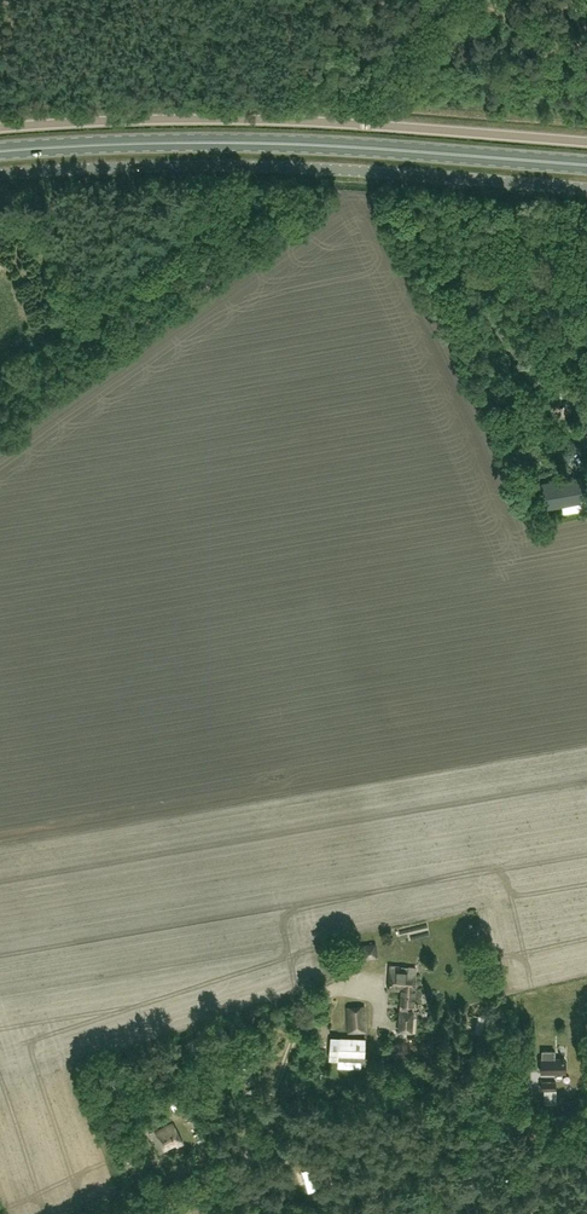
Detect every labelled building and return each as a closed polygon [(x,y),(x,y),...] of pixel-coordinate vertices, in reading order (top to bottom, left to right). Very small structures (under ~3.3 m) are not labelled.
[(567,399),(577,412),(586,405),(586,393),(583,388),(567,399)] [(546,506),(586,498),(586,494),(583,476),(541,484),(546,506)] [(377,956),(375,942),(361,945),(363,958),(377,956)] [(401,985),(414,986),(416,967),(390,965),(387,989),(400,990),(401,990),(401,985)] [(401,990),(400,990),(399,1003),(401,1003),(400,1010),(398,1010),(397,1030),(410,1031),(411,1011),(406,1010),(407,1004),(412,1005),(414,986),(401,985),(401,990)] [(366,1030),(364,1006),(346,1007),(348,1032),(366,1030)] [(365,1037),(338,1036),(337,1036),(336,1059),(364,1061),(365,1037)] [(554,1050),(542,1050),(542,1058),(541,1058),(541,1072),(565,1071),(565,1058),(554,1058),(554,1050)] [(111,1092),(127,1091),(125,1074),(109,1076),(111,1092)] [(565,1115),(555,1115),(555,1125),(565,1125),(565,1115)] [(173,1125),(156,1133),(163,1148),(174,1142),(177,1147),(182,1144),(173,1125)]
